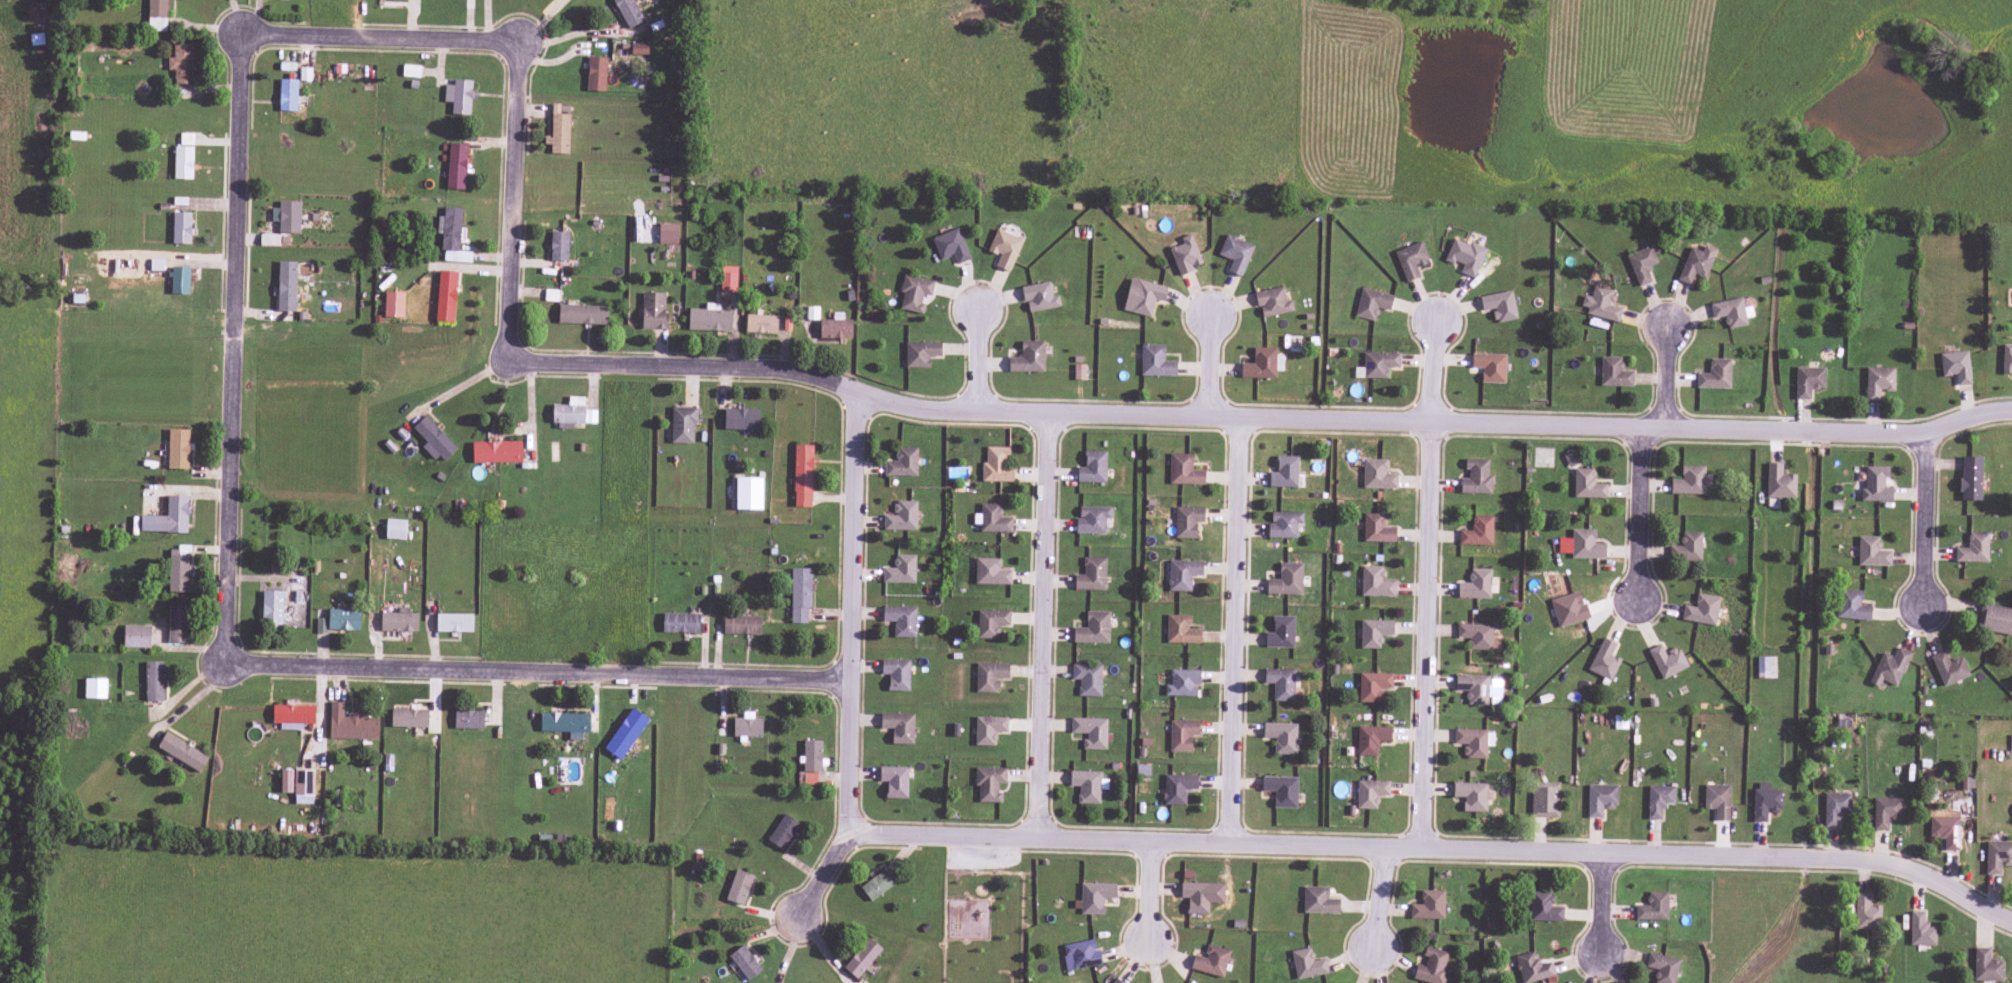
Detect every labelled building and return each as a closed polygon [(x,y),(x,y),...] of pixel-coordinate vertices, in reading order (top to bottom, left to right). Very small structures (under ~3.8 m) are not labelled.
[(166,0),(148,0),(148,31),(166,32),(166,0)] [(627,29),(644,21),(633,0),(613,0),(627,29)] [(648,43),(632,43),(631,55),(647,55),(648,43)] [(193,84),(192,44),(173,44),(173,57),(167,58),(167,71),(174,70),(174,85),(193,84)] [(605,91),(606,57),(588,57),(586,91),(605,91)] [(402,77),(420,77),(420,66),(403,65),(402,77)] [(296,111),(297,79),(279,79),(278,111),(296,111)] [(444,85),(444,102),(451,102),(451,114),(471,115),(471,81),(453,80),(453,85),(444,85)] [(568,154),(569,106),(551,105),(551,136),(544,136),(544,145),(551,145),(550,153),(568,154)] [(193,145),(193,134),(180,134),(180,145),(193,145)] [(466,144),(448,144),(446,189),(465,189),(466,144)] [(174,147),(174,179),(192,179),(193,147),(174,147)] [(300,202),(279,201),(279,208),(272,208),(272,222),(279,222),(279,233),(299,233),(300,202)] [(461,209),(444,208),(443,217),(438,216),(437,234),(442,234),(441,251),(444,251),(444,261),(471,262),(471,252),(459,252),(461,209)] [(191,213),(173,212),(172,244),(190,244),(191,213)] [(678,224),(659,224),(659,243),(678,244),(678,224)] [(931,238),(940,261),(949,257),(952,266),(970,258),(957,227),(931,238)] [(987,251),(999,256),(995,266),(1009,272),(1022,240),(996,229),(987,251)] [(550,261),(568,261),(568,232),(550,231),(550,261)] [(279,246),(279,234),(260,234),(260,246),(279,246)] [(1178,274),(1202,266),(1191,234),(1180,238),(1182,243),(1169,248),(1178,274)] [(1241,277),(1253,245),(1225,235),(1218,255),(1231,260),(1227,271),(1241,277)] [(1460,271),(1474,277),(1486,249),(1469,241),(1467,245),(1453,238),(1443,260),(1452,264),(1454,261),(1463,265),(1460,271)] [(1405,282),(1419,277),(1415,267),(1429,261),(1421,241),(1393,252),(1405,282)] [(1716,249),(1703,244),(1701,251),(1690,246),(1677,280),(1692,286),(1696,276),(1705,279),(1716,249)] [(1638,287),(1651,281),(1646,270),(1658,264),(1650,245),(1625,256),(1638,287)] [(296,262),(278,262),(277,311),(295,312),(296,262)] [(190,268),(171,267),(170,294),(189,294),(190,268)] [(720,292),(736,292),(736,267),(720,267),(720,292)] [(436,321),(455,322),(456,272),(437,271),(436,321)] [(934,281),(903,274),(899,293),(903,294),(899,309),(921,314),(925,295),(931,296),(934,281)] [(1150,317),(1155,299),(1164,302),(1167,287),(1130,278),(1122,310),(1150,317)] [(1060,307),(1058,295),(1052,296),(1049,282),(1022,287),(1026,313),(1060,307)] [(1618,322),(1622,309),(1611,305),(1615,291),(1594,285),(1590,297),(1583,295),(1579,310),(1618,322)] [(1260,318),(1293,311),(1290,300),(1285,301),(1282,286),(1255,292),(1260,318)] [(1354,316),(1374,321),(1378,308),(1390,311),(1394,296),(1361,288),(1354,316)] [(1479,297),(1482,311),(1492,309),(1495,323),(1517,319),(1511,290),(1479,297)] [(403,318),(404,292),(384,291),(383,317),(403,318)] [(666,293),(642,292),(641,329),(665,330),(666,293)] [(1724,317),(1726,329),(1747,326),(1741,298),(1709,304),(1712,319),(1724,317)] [(731,331),(731,310),(719,310),(719,304),(705,304),(705,309),(688,309),(688,330),(731,331)] [(608,306),(558,305),(558,323),(607,325),(608,306)] [(777,316),(746,315),(745,332),(776,334),(777,316)] [(851,320),(820,320),(819,338),(851,339),(851,320)] [(1043,372),(1044,341),(1021,341),(1021,357),(1008,357),(1008,372),(1043,372)] [(941,342),(905,342),(905,367),(929,367),(929,357),(941,357),(941,342)] [(1140,375),(1176,376),(1176,361),(1163,361),(1164,345),(1141,344),(1140,375)] [(2011,374),(2011,370),(2011,345),(2002,345),(2001,374),(2011,374)] [(1275,378),(1275,370),(1282,371),(1282,355),(1276,355),(1276,348),(1253,347),(1253,364),(1241,363),(1240,378),(1275,378)] [(1939,354),(1942,377),(1954,375),(1956,386),(1971,384),(1967,351),(1939,354)] [(1387,379),(1388,367),(1399,367),(1400,353),(1363,352),(1363,378),(1387,379)] [(1505,354),(1471,353),(1471,368),(1481,368),(1481,383),(1504,383),(1505,354)] [(1600,386),(1632,387),(1632,371),(1621,371),(1621,357),(1601,357),(1600,386)] [(1731,359),(1709,359),(1709,373),(1696,373),(1695,388),(1730,389),(1731,359)] [(1085,380),(1085,365),(1073,364),(1073,380),(1085,380)] [(1795,399),(1810,400),(1810,389),(1824,389),(1825,368),(1795,367),(1795,399)] [(1894,368),(1865,367),(1865,400),(1880,401),(1880,391),(1894,391),(1894,368)] [(671,443),(693,444),(693,423),(697,423),(697,408),(671,407),(671,443)] [(758,430),(758,410),(724,409),(723,429),(758,430)] [(437,463),(455,447),(425,416),(412,428),(426,442),(421,447),(437,463)] [(167,469),(188,469),(189,429),(169,429),(167,469)] [(521,441),(471,443),(472,463),(521,462),(521,441)] [(813,446),(795,445),(793,507),(811,507),(813,446)] [(884,476),(917,476),(916,447),(896,448),(896,461),(884,461),(884,476)] [(982,482),(1013,481),(1013,466),(1007,466),(1006,455),(1010,455),(1010,447),(985,447),(986,462),(981,463),(982,482)] [(1077,467),(1077,482),(1105,482),(1105,451),(1085,451),(1084,467),(1077,467)] [(1567,468),(1579,464),(1575,452),(1563,456),(1567,468)] [(1204,470),(1192,470),(1192,454),(1170,453),(1169,484),(1204,485),(1204,470)] [(1297,487),(1297,456),(1276,456),(1276,472),(1269,472),(1268,486),(1297,487)] [(1981,457),(1960,456),(1959,500),(1980,501),(1981,457)] [(1362,488),(1397,489),(1397,474),(1386,474),(1386,459),(1363,459),(1362,488)] [(1459,493),(1491,494),(1491,475),(1488,475),(1488,459),(1466,459),(1466,479),(1460,479),(1459,493)] [(1795,498),(1795,475),(1781,474),(1781,463),(1766,463),(1766,497),(1795,498)] [(1670,495),(1705,494),(1704,465),(1681,466),(1681,479),(1670,479),(1670,495)] [(1888,467),(1865,466),(1864,489),(1861,489),(1861,500),(1891,501),(1892,487),(1884,487),(1884,478),(1888,478),(1888,467)] [(1606,484),(1594,484),(1594,469),(1574,468),(1573,497),(1606,498),(1606,484)] [(762,478),(736,477),(735,509),(762,510),(762,478)] [(187,533),(188,496),(167,495),(167,516),(140,516),(140,532),(187,533)] [(883,529),(916,530),(917,501),(894,500),(894,515),(883,514),(883,529)] [(979,532),(1012,532),(1012,518),(1002,518),(1002,504),(980,503),(980,514),(973,514),(973,524),(979,524),(979,532)] [(1077,534),(1105,534),(1105,519),(1111,519),(1111,507),(1077,506),(1077,534)] [(1174,538),(1196,539),(1196,522),(1203,522),(1204,507),(1175,507),(1174,538)] [(1296,538),(1297,523),(1302,523),(1302,513),(1271,512),(1271,524),(1268,523),(1267,538),(1296,538)] [(1363,541),(1395,542),(1395,528),(1383,527),(1383,513),(1363,513),(1363,541)] [(1459,530),(1459,544),(1492,545),(1492,516),(1471,516),(1471,531),(1459,530)] [(385,539),(405,540),(405,520),(386,519),(385,539)] [(1570,558),(1604,559),(1605,544),(1595,544),(1595,530),(1571,529),(1570,558)] [(1669,545),(1668,559),(1701,560),(1701,533),(1680,532),(1680,546),(1669,545)] [(1955,562),(1987,562),(1988,533),(1967,533),(1967,548),(1955,548),(1955,562)] [(1879,537),(1858,537),(1857,566),(1890,566),(1890,551),(1879,550),(1879,537)] [(188,592),(188,548),(168,548),(168,592),(188,592)] [(915,555),(894,554),(894,568),(882,567),(882,583),(914,583),(915,555)] [(1105,590),(1106,558),(1083,557),(1083,575),(1074,574),(1074,590),(1105,590)] [(1010,584),(1011,570),(999,570),(999,558),(975,558),(974,584),(1010,584)] [(1191,591),(1190,576),(1202,576),(1202,560),(1168,561),(1168,591),(1191,591)] [(1302,564),(1279,563),(1278,579),(1266,579),(1266,593),(1301,594),(1302,564)] [(1383,566),(1361,566),(1360,595),(1393,596),(1394,581),(1383,581),(1383,566)] [(811,568),(791,568),(791,623),(807,623),(807,608),(811,609),(811,568)] [(1457,598),(1489,598),(1490,569),(1470,569),(1469,582),(1457,582),(1457,598)] [(1870,619),(1870,606),(1861,606),(1861,590),(1837,589),(1836,618),(1870,619)] [(1558,628),(1588,619),(1579,590),(1549,600),(1558,628)] [(282,627),(282,591),(261,591),(262,627),(282,627)] [(1694,607),(1684,605),(1680,619),(1714,626),(1720,598),(1697,593),(1694,607)] [(1980,604),(1976,630),(2011,635),(2011,608),(1980,604)] [(187,643),(187,606),(169,606),(168,643),(187,643)] [(915,638),(916,607),(883,607),(882,622),(894,622),(894,637),(915,638)] [(315,631),(359,632),(360,610),(328,609),(328,619),(316,618),(315,631)] [(977,638),(998,639),(998,625),(1009,625),(1010,610),(977,610),(977,638)] [(417,631),(417,613),(381,612),(381,631),(417,631)] [(1085,628),(1073,627),(1072,642),(1108,643),(1109,612),(1086,612),(1085,628)] [(662,632),(699,633),(699,614),(663,613),(662,632)] [(472,632),(472,614),(436,614),(436,632),(472,632)] [(1166,643),(1201,644),(1201,629),(1190,629),(1190,615),(1166,614),(1166,643)] [(723,634),(760,634),(760,616),(723,616),(723,634)] [(1265,632),(1264,647),(1293,648),(1294,616),(1272,616),(1272,633),(1265,632)] [(1381,649),(1381,635),(1393,635),(1393,621),(1360,620),(1360,648),(1381,649)] [(1491,650),(1492,624),(1456,624),(1456,638),(1468,638),(1468,650),(1491,650)] [(123,648),(150,648),(150,625),(123,625),(123,648)] [(1610,655),(1615,644),(1602,638),(1587,670),(1610,681),(1620,659),(1610,655)] [(1647,650),(1661,680),(1687,667),(1678,647),(1665,653),(1661,644),(1647,650)] [(1883,681),(1896,687),(1911,653),(1897,647),(1892,657),(1882,652),(1868,683),(1879,688),(1883,681)] [(1969,676),(1961,656),(1948,661),(1944,651),(1930,657),(1943,687),(1969,676)] [(1775,657),(1756,657),(1756,678),(1775,678),(1775,657)] [(909,691),(909,660),(881,660),(881,674),(888,674),(888,691),(909,691)] [(164,661),(145,662),(145,702),(165,702),(164,661)] [(975,692),(998,693),(998,679),(1008,679),(1008,664),(975,663),(975,692)] [(1071,679),(1078,680),(1078,696),(1100,696),(1101,665),(1072,664),(1071,679)] [(1272,701),(1294,701),(1295,670),(1264,669),(1264,683),(1272,683),(1272,701)] [(1165,695),(1196,696),(1196,685),(1199,685),(1200,670),(1171,670),(1170,685),(1165,685),(1165,695)] [(1358,702),(1381,702),(1382,688),(1392,688),(1392,673),(1359,673),(1358,702)] [(1501,680),(1488,680),(1488,676),(1455,676),(1455,690),(1466,690),(1466,704),(1488,705),(1500,705),(1501,680)] [(106,679),(85,679),(84,698),(106,698),(106,679)] [(378,739),(378,718),(361,718),(361,713),(344,712),(344,702),(330,702),(329,738),(378,739)] [(302,730),(302,724),(314,724),(314,706),(273,705),(272,723),(280,723),(279,730),(302,730)] [(391,727),(427,727),(427,709),(391,708),(391,727)] [(621,760),(648,719),(631,708),(604,749),(621,760)] [(483,729),(483,711),(454,711),(454,729),(483,729)] [(733,718),(733,737),(761,737),(762,718),(753,718),(753,712),(743,712),(743,718),(733,718)] [(540,731),(569,732),(568,740),(581,740),(581,733),(589,733),(589,714),(540,713),(540,731)] [(913,714),(880,714),(880,728),(892,728),(891,744),(913,744),(913,714)] [(974,745),(995,746),(996,732),(1007,732),(1007,717),(975,717),(974,745)] [(1106,750),(1106,719),(1070,718),(1070,733),(1084,733),(1083,749),(1106,750)] [(1198,735),(1198,720),(1169,721),(1170,752),(1191,752),(1190,735),(1198,735)] [(1296,724),(1263,723),(1262,738),(1274,738),(1273,754),(1296,754),(1296,724)] [(1390,727),(1357,726),(1357,755),(1377,756),(1378,741),(1390,741),(1390,727)] [(1486,759),(1486,746),(1492,746),(1493,730),(1454,730),(1453,744),(1464,744),(1463,758),(1486,759)] [(199,772),(208,757),(166,732),(156,747),(199,772)] [(821,741),(803,740),(803,772),(821,772),(821,741)] [(907,799),(907,767),(879,767),(879,781),(886,781),(886,798),(907,799)] [(999,802),(1000,784),(1006,784),(1006,768),(975,768),(974,787),(978,787),(977,802),(999,802)] [(313,804),(314,770),(281,769),(280,792),(294,793),(294,804),(313,804)] [(1099,804),(1100,772),(1070,771),(1069,786),(1078,786),(1077,804),(1099,804)] [(803,785),(817,785),(817,773),(803,773),(803,785)] [(1197,775),(1164,775),(1163,804),(1184,805),(1185,789),(1197,790),(1197,775)] [(1297,777),(1261,777),(1261,791),(1274,791),(1273,807),(1296,808),(1297,777)] [(1389,781),(1357,780),(1356,809),(1378,809),(1378,796),(1389,796),(1389,781)] [(1558,818),(1559,783),(1531,782),(1530,817),(1558,818)] [(1486,783),(1453,783),(1453,797),(1462,797),(1462,812),(1486,812),(1486,783)] [(1781,790),(1768,790),(1769,783),(1754,783),(1753,822),(1766,822),(1766,812),(1780,813),(1781,790)] [(1617,785),(1587,785),(1587,818),(1602,818),(1602,808),(1616,808),(1617,785)] [(1703,809),(1714,809),(1714,821),(1729,821),(1729,785),(1704,785),(1703,809)] [(1674,804),(1674,786),(1647,786),(1647,819),(1662,819),(1662,804),(1674,804)] [(1823,827),(1840,828),(1840,812),(1849,812),(1850,794),(1824,793),(1823,827)] [(1873,831),(1888,830),(1887,819),(1902,819),(1902,798),(1872,799),(1873,831)] [(783,851),(800,825),(784,814),(767,840),(783,851)] [(1943,851),(1958,851),(1959,817),(1929,817),(1929,838),(1944,838),(1943,851)] [(1986,842),(1985,875),(2000,875),(2000,864),(2011,864),(2011,842),(1986,842)] [(725,899),(742,906),(753,876),(735,869),(725,899)] [(895,884),(884,869),(860,887),(870,902),(895,884)] [(1103,915),(1103,899),(1115,899),(1116,884),(1080,883),(1080,914),(1103,915)] [(1187,914),(1208,915),(1208,883),(1180,883),(1180,897),(1187,897),(1187,914)] [(1328,887),(1303,886),(1303,913),(1338,914),(1338,899),(1327,899),(1328,887)] [(1443,919),(1443,891),(1421,890),(1421,905),(1410,905),(1409,918),(1443,919)] [(1562,921),(1562,906),(1552,906),(1552,892),(1530,892),(1529,921),(1562,921)] [(1667,920),(1666,892),(1647,892),(1647,905),(1635,905),(1635,921),(1667,920)] [(1868,893),(1854,893),(1854,929),(1879,929),(1880,905),(1868,905),(1868,893)] [(1925,912),(1910,912),(1909,945),(1935,946),(1935,928),(1925,927),(1925,912)] [(843,969),(858,979),(881,948),(866,937),(843,969)] [(1061,945),(1066,971),(1100,964),(1095,939),(1061,945)] [(1189,969),(1222,978),(1230,951),(1208,944),(1204,958),(1193,955),(1189,969)] [(747,981),(762,970),(742,945),(728,956),(747,981)] [(1290,952),(1296,980),(1328,973),(1325,958),(1313,961),(1310,947),(1290,952)] [(1425,947),(1423,957),(1426,958),(1424,966),(1416,965),(1412,979),(1429,982),(1444,982),(1447,969),(1444,968),(1448,952),(1425,947)] [(1989,948),(1974,948),(1973,981),(2002,981),(2002,960),(1989,960),(1989,948)] [(1536,951),(1515,956),(1521,982),(1525,982),(1554,976),(1551,962),(1539,964),(1536,951)] [(1656,970),(1653,982),(1673,982),(1679,960),(1648,953),(1645,967),(1656,970)]
